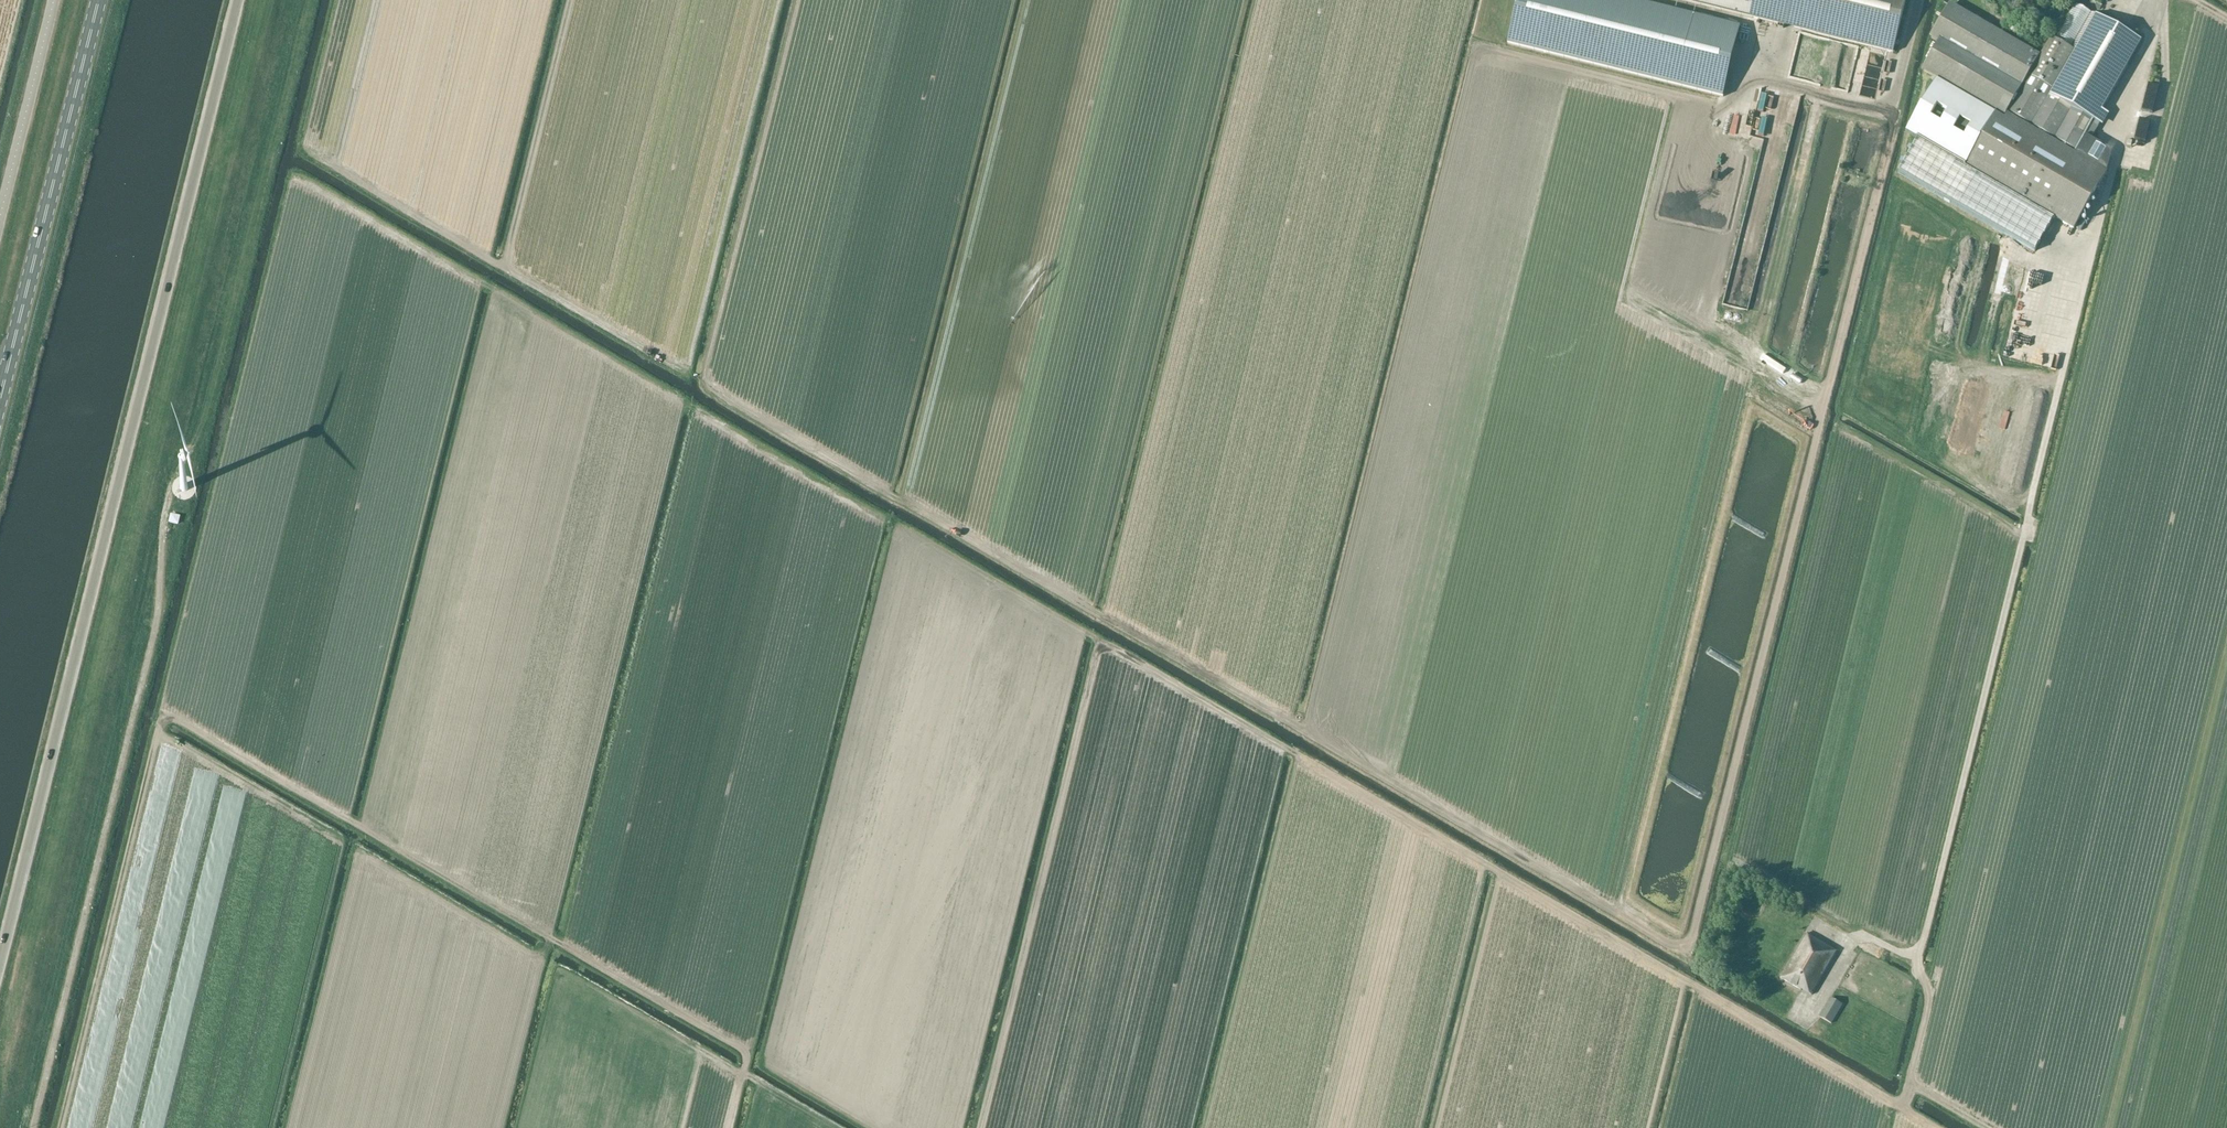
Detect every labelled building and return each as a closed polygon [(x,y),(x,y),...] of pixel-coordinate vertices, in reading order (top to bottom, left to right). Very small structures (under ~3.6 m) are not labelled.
[(1741,27),(1641,2),(1632,0),(1519,0),(1508,44),(1724,97),(1741,27)] [(1844,41),(1893,53),(1907,0),(1678,0),(1844,41)] [(2040,56),(1950,4),(1930,39),(1938,43),(1922,71),(1937,80),(1906,134),(1918,142),(1901,171),(2036,252),(2055,219),(2074,230),(2108,173),(2082,157),(2099,126),(2095,124),(2138,45),(2127,38),(2128,35),(2076,3),(2061,28),(2054,24),(2051,30),(2058,34),(2055,39),(2051,38),(2040,56)] [(2114,164),(2121,150),(2110,144),(2103,159),(2114,164)] [(1677,270),(1679,254),(1673,253),(1671,269),(1677,270)] [(2034,330),(2030,347),(2035,348),(2039,332),(2034,330)] [(185,484),(184,484),(183,484),(182,485),(181,485),(181,486),(181,487),(180,487),(180,488),(180,489),(181,489),(181,490),(181,491),(182,491),(182,492),(183,492),(184,492),(184,493),(185,493),(186,492),(187,492),(188,491),(189,490),(189,489),(189,488),(189,487),(189,486),(188,486),(188,485),(187,485),(187,484),(186,484),(185,484)] [(179,526),(181,517),(171,514),(169,523),(179,526)] [(191,525),(192,516),(182,514),(180,523),(191,525)] [(1808,934),(1807,934),(1781,979),(1813,996),(1839,952),(1808,934)] [(1831,997),(1820,1017),(1832,1024),(1844,1005),(1831,997)]
